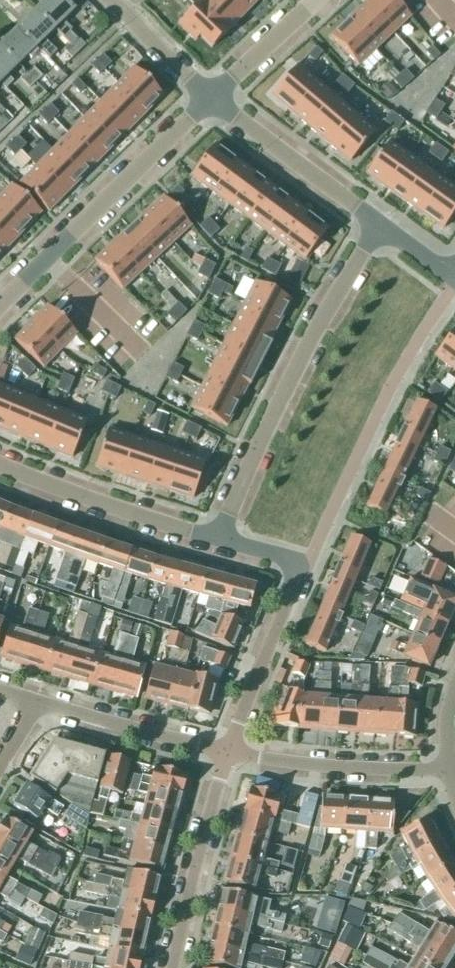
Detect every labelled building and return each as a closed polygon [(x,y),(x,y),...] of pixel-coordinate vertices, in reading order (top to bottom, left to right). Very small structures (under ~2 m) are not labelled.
[(78,53),(86,46),(80,40),(78,41),(70,32),(73,29),(63,21),(73,11),(63,0),(48,0),(36,11),(54,29),(55,29),(63,38),(70,45),(78,53)] [(81,8),(83,10),(83,11),(89,5),(89,4),(87,2),(85,0),(78,0),(75,2),(81,8)] [(194,8),(223,37),(241,18),(223,0),(203,0),(194,8)] [(241,18),(259,0),(223,0),(241,18)] [(364,6),(392,35),(410,18),(394,0),(370,0),(364,6)] [(364,6),(346,23),(374,52),(392,35),(364,6)] [(200,37),(212,49),(223,37),(194,8),(178,25),(195,41),(200,37)] [(44,40),(54,29),(36,11),(18,29),(36,47),(43,54),(49,60),(56,53),(44,40)] [(346,23),(331,37),(358,66),(374,52),(346,23)] [(36,47),(18,29),(0,47),(18,65),(36,47)] [(78,53),(70,45),(64,51),(72,59),(78,53)] [(18,65),(0,47),(0,83),(6,89),(13,81),(8,75),(18,65)] [(308,57),(315,62),(323,53),(316,47),(308,57)] [(432,47),(425,52),(434,62),(440,56),(432,47)] [(110,64),(101,56),(96,61),(98,64),(105,70),(110,64)] [(98,64),(96,61),(91,67),(99,75),(105,70),(98,64)] [(288,110),(314,79),(298,65),(272,96),(288,110)] [(26,74),(35,83),(42,77),(33,67),(26,74)] [(119,83),(148,111),(163,96),(134,68),(119,83)] [(405,70),(399,75),(407,85),(414,79),(405,70)] [(30,89),(35,83),(26,74),(21,80),(30,89)] [(334,85),(340,90),(348,80),(342,75),(334,85)] [(399,75),(393,81),(401,90),(407,85),(399,75)] [(334,97),(314,79),(288,110),(308,127),(334,97)] [(85,88),(76,80),(71,86),(80,94),(85,88)] [(340,90),(346,95),(354,86),(348,80),(340,90)] [(396,91),(387,82),(386,83),(378,90),(386,99),(396,91)] [(101,101),(130,129),(148,111),(119,83),(101,101)] [(328,145),(355,114),(334,97),(308,127),(328,145)] [(445,106),(434,100),(430,107),(440,113),(445,106)] [(84,118),(113,147),(130,129),(101,101),(84,118)] [(6,125),(12,119),(0,106),(0,120),(6,125)] [(57,114),(48,106),(43,111),(52,119),(57,114)] [(440,113),(430,107),(425,114),(436,120),(440,113)] [(52,119),(43,111),(38,117),(46,125),(52,119)] [(384,122),(390,127),(398,117),(391,112),(384,122)] [(328,145),(350,163),(376,132),(355,114),(328,145)] [(398,117),(390,127),(397,132),(404,121),(398,117)] [(68,134),(97,163),(113,147),(84,118),(68,134)] [(52,151),(81,179),(97,163),(68,134),(52,151)] [(25,145),(17,137),(11,143),(20,151),(25,145)] [(366,175),(385,188),(409,156),(389,142),(366,175)] [(20,151),(11,143),(6,148),(15,157),(20,151)] [(434,158),(442,148),(435,143),(428,154),(434,158)] [(214,145),(190,177),(207,190),(231,157),(214,145)] [(441,163),(448,153),(442,148),(434,158),(441,163)] [(36,167),(65,195),(81,179),(52,151),(36,167)] [(385,188),(404,202),(427,169),(409,156),(385,188)] [(253,173),(231,157),(207,190),(229,206),(253,173)] [(20,184),(49,212),(65,195),(36,167),(20,184)] [(426,217),(449,184),(427,169),(404,202),(426,217)] [(253,173),(229,206),(247,219),(271,187),(253,173)] [(443,229),(454,212),(454,189),(449,184),(426,217),(443,229)] [(25,230),(41,213),(12,186),(0,198),(0,207),(25,230)] [(169,195),(175,201),(184,193),(178,186),(169,195)] [(290,200),(271,187),(247,219),(266,233),(290,200)] [(163,197),(146,213),(173,243),(191,227),(163,197)] [(311,216),(290,200),(266,233),(287,249),(311,216)] [(9,247),(25,230),(0,207),(0,238),(9,247)] [(129,229),(157,258),(173,243),(146,213),(129,229)] [(328,229),(311,216),(287,249),(304,261),(328,229)] [(199,227),(205,233),(214,224),(208,218),(199,227)] [(205,233),(210,239),(219,230),(214,224),(205,233)] [(112,244),(140,274),(157,258),(129,229),(112,244)] [(9,247),(0,238),(0,256),(9,247)] [(112,244),(95,260),(123,290),(140,274),(112,244)] [(240,259),(247,263),(253,252),(246,248),(240,259)] [(261,270),(268,273),(274,262),(267,259),(261,270)] [(212,273),(216,265),(204,260),(201,267),(212,273)] [(274,262),(268,273),(275,277),(281,266),(274,262)] [(208,280),(212,273),(201,267),(197,275),(208,280)] [(215,279),(211,287),(222,292),(226,285),(215,279)] [(255,282),(245,301),(281,320),(291,301),(255,282)] [(211,287),(208,294),(219,300),(222,292),(211,287)] [(245,301),(234,324),(269,343),(281,320),(245,301)] [(187,312),(178,303),(172,309),(181,318),(187,312)] [(47,306),(31,323),(60,352),(77,335),(47,306)] [(175,323),(181,318),(172,309),(166,315),(175,323)] [(194,321),(190,328),(201,334),(205,327),(194,321)] [(15,340),(44,369),(60,352),(31,323),(15,340)] [(234,324),(223,345),(261,365),(272,344),(269,343),(234,324)] [(190,328),(186,336),(197,341),(201,334),(190,328)] [(454,363),(454,329),(434,356),(451,369),(454,363)] [(223,345),(212,366),(248,384),(250,386),(261,365),(223,345)] [(24,358),(16,367),(21,373),(30,364),(24,358)] [(172,363),(169,370),(180,376),(184,369),(172,363)] [(21,373),(27,379),(36,370),(30,364),(21,373)] [(96,366),(92,374),(103,379),(107,372),(96,366)] [(212,366),(200,389),(236,408),(248,384),(212,366)] [(169,370),(165,378),(176,383),(180,376),(169,370)] [(63,374),(60,382),(71,386),(74,379),(63,374)] [(106,381),(101,392),(108,396),(114,384),(106,381)] [(60,382),(57,389),(68,394),(71,386),(60,382)] [(427,393),(433,398),(441,388),(434,383),(427,393)] [(114,384),(108,396),(115,399),(121,388),(114,384)] [(0,385),(0,419),(12,390),(0,385)] [(441,388),(433,398),(440,403),(447,393),(441,388)] [(200,389),(191,408),(227,427),(236,408),(200,389)] [(12,390),(0,419),(0,429),(21,438),(36,400),(12,390)] [(61,410),(36,400),(21,438),(46,448),(61,410)] [(434,410),(417,401),(400,436),(418,445),(434,410)] [(142,413),(150,417),(155,406),(148,402),(142,413)] [(87,421),(61,410),(46,448),(72,458),(87,421)] [(169,415),(157,411),(157,412),(151,431),(162,435),(169,415)] [(187,422),(181,433),(188,437),(194,425),(187,422)] [(188,437),(196,440),(201,429),(194,425),(188,437)] [(134,438),(108,429),(95,467),(122,476),(134,438)] [(401,480),(418,445),(400,436),(383,471),(401,480)] [(160,446),(134,438),(122,476),(147,484),(160,446)] [(185,454),(160,446),(147,484),(173,493),(185,454)] [(447,459),(451,452),(440,447),(436,454),(447,459)] [(205,461),(185,454),(173,493),(193,499),(205,461)] [(444,467),(447,459),(436,454),(432,461),(444,467)] [(384,515),(401,480),(383,471),(366,506),(384,515)] [(427,501),(431,494),(419,488),(416,496),(427,501)] [(1,530),(9,508),(0,504),(0,529),(1,530)] [(14,569),(34,517),(9,508),(1,530),(16,535),(11,548),(12,548),(5,565),(13,568),(14,569)] [(49,547),(57,526),(44,521),(34,517),(14,569),(13,568),(12,573),(19,576),(22,569),(28,554),(33,556),(37,543),(49,547)] [(63,584),(82,534),(57,526),(49,547),(69,554),(68,558),(64,557),(61,565),(55,581),(63,584)] [(98,564),(106,543),(82,534),(63,584),(64,584),(61,591),(73,595),(75,588),(85,560),(98,564)] [(371,545),(351,536),(336,572),(356,580),(371,545)] [(112,608),(130,551),(125,549),(106,543),(98,564),(112,569),(102,598),(105,600),(103,605),(112,608)] [(148,581),(155,559),(130,551),(112,608),(120,611),(127,588),(130,579),(126,578),(127,574),(148,581)] [(163,624),(180,566),(155,559),(148,581),(165,586),(154,622),(163,624)] [(445,566),(432,561),(424,580),(437,585),(445,566)] [(198,595),(205,573),(189,568),(180,566),(163,624),(171,627),(177,603),(180,594),(176,593),(177,589),(198,595)] [(340,617),(356,580),(336,572),(321,608),(340,617)] [(220,615),(230,580),(205,573),(198,595),(208,598),(205,610),(209,611),(220,615)] [(379,591),(383,583),(371,578),(368,586),(379,591)] [(220,615),(222,615),(233,620),(237,606),(249,609),(255,586),(230,580),(220,615)] [(446,624),(454,604),(454,601),(433,591),(417,585),(413,593),(430,599),(423,613),(446,624)] [(269,590),(261,588),(261,589),(259,598),(266,600),(269,590)] [(373,605),(378,595),(370,591),(366,602),(373,605)] [(384,597),(381,604),(390,608),(393,601),(384,597)] [(60,625),(55,640),(45,671),(64,676),(64,678),(67,679),(90,604),(80,600),(77,610),(78,610),(67,644),(58,641),(59,637),(64,639),(74,608),(66,605),(60,625)] [(446,624),(423,613),(423,614),(394,600),(393,601),(390,608),(420,621),(414,635),(437,645),(446,624)] [(141,604),(131,601),(131,602),(127,613),(138,616),(141,604)] [(90,684),(99,653),(88,650),(101,607),(90,604),(67,679),(71,680),(72,679),(90,684)] [(148,619),(151,607),(141,604),(138,616),(148,619)] [(325,652),(340,617),(321,608),(306,644),(325,652)] [(39,612),(29,609),(22,630),(9,626),(0,656),(0,657),(19,663),(19,664),(23,666),(39,612)] [(43,631),(49,615),(39,612),(23,666),(26,667),(27,665),(45,671),(55,640),(39,635),(41,631),(43,631)] [(243,624),(233,620),(222,615),(222,616),(220,621),(217,627),(202,621),(194,633),(200,635),(232,649),(243,624)] [(122,660),(133,624),(122,621),(112,657),(99,653),(90,684),(110,690),(109,691),(112,692),(122,660)] [(361,634),(364,626),(353,621),(350,629),(361,634)] [(122,660),(112,692),(117,693),(117,692),(137,697),(146,666),(132,663),(142,627),(133,624),(122,660)] [(166,704),(184,638),(169,634),(165,648),(170,649),(167,664),(165,670),(152,666),(144,699),(166,704)] [(353,652),(364,657),(366,658),(369,652),(375,640),(362,634),(361,634),(360,636),(353,652)] [(427,667),(437,645),(414,635),(408,649),(392,642),(389,650),(404,657),(427,667)] [(187,710),(195,677),(183,674),(184,669),(191,640),(184,638),(166,704),(187,710)] [(195,675),(195,677),(187,710),(208,715),(210,708),(209,708),(210,701),(215,702),(215,701),(214,700),(219,681),(224,670),(229,658),(214,651),(202,648),(199,661),(210,664),(207,678),(195,675)] [(363,661),(364,657),(353,652),(349,661),(363,661)] [(309,666),(307,666),(297,662),(292,673),(304,678),(309,666)] [(355,733),(360,666),(352,665),(352,670),(349,700),(338,699),(336,731),(355,733)] [(317,730),(322,667),(315,667),(307,666),(309,666),(304,678),(313,684),(312,697),(304,696),(303,696),(297,728),(317,730)] [(375,734),(377,702),(367,701),(369,667),(369,666),(360,666),(355,733),(375,734)] [(336,731),(338,699),(328,698),(331,668),(322,667),(317,730),(336,731)] [(397,690),(403,668),(391,668),(388,703),(377,702),(375,734),(393,736),(397,690)] [(397,690),(393,736),(414,737),(415,720),(418,720),(419,706),(416,706),(417,705),(405,704),(406,691),(408,684),(420,687),(425,675),(404,668),(403,668),(397,690)] [(303,696),(304,696),(304,694),(295,691),(295,693),(285,689),(284,693),(281,692),(278,701),(280,702),(276,713),(272,713),(271,726),(297,728),(303,696)] [(88,816),(88,815),(92,800),(105,755),(55,741),(31,778),(71,805),(87,816),(88,816)] [(92,800),(88,815),(98,816),(103,817),(104,809),(107,800),(109,791),(121,795),(129,762),(126,761),(125,758),(119,757),(117,758),(109,756),(98,798),(97,802),(92,800)] [(132,780),(182,793),(184,788),(186,786),(188,780),(187,778),(187,775),(154,767),(151,779),(142,776),(133,775),(132,780)] [(180,801),(182,793),(132,780),(129,791),(138,793),(147,795),(144,804),(179,812),(182,804),(180,801)] [(62,809),(49,801),(49,800),(26,785),(13,806),(36,820),(44,809),(57,817),(62,809)] [(291,823),(290,825),(295,826),(298,816),(277,811),(281,796),(250,788),(249,791),(247,792),(245,799),(246,802),(244,811),(291,823)] [(313,814),(318,797),(306,795),(302,811),(313,814)] [(343,830),(345,798),(322,797),(321,808),(319,808),(314,829),(308,850),(310,851),(309,853),(314,855),(315,852),(320,853),(324,838),(325,830),(342,831),(343,830)] [(367,847),(371,800),(345,798),(343,830),(342,831),(359,832),(358,838),(356,838),(355,849),(366,849),(367,847)] [(367,847),(366,849),(376,850),(376,839),(374,839),(374,833),(392,834),(394,802),(371,800),(367,847)] [(179,812),(144,804),(141,817),(117,811),(115,818),(121,819),(172,830),(174,825),(176,824),(179,812)] [(85,830),(87,816),(71,805),(63,816),(85,830)] [(287,836),(290,825),(291,823),(244,811),(241,822),(238,823),(235,834),(269,843),(272,832),(287,836)] [(57,868),(61,861),(59,857),(51,852),(49,855),(27,843),(32,834),(5,818),(0,827),(0,837),(44,862),(57,868)] [(399,867),(441,842),(429,818),(401,833),(409,849),(403,852),(403,851),(393,855),(398,865),(399,867)] [(172,830),(121,819),(118,829),(125,831),(123,839),(169,850),(171,842),(170,839),(172,830)] [(264,859),(269,843),(235,834),(232,846),(234,849),(231,858),(277,870),(279,864),(264,859)] [(57,868),(44,862),(0,837),(0,862),(12,869),(17,860),(27,866),(51,879),(52,877),(60,882),(64,874),(56,870),(57,868)] [(166,862),(169,850),(123,839),(122,841),(123,841),(120,852),(104,848),(102,857),(162,870),(164,863),(166,862)] [(395,867),(385,879),(387,882),(400,876),(418,866),(426,880),(453,862),(441,842),(399,867),(398,865),(395,867)] [(298,852),(285,848),(285,849),(285,851),(284,854),(296,857),(298,852)] [(99,852),(85,849),(83,857),(97,860),(99,852)] [(274,879),(277,870),(231,858),(228,869),(226,870),(222,882),(256,891),(260,876),(274,879)] [(12,869),(0,862),(0,885),(25,899),(37,906),(42,896),(7,877),(12,869)] [(454,890),(454,865),(453,862),(426,880),(440,900),(454,890)] [(345,864),(339,879),(351,883),(356,868),(345,864)] [(109,886),(156,896),(157,891),(159,892),(162,878),(126,871),(124,882),(95,876),(93,883),(102,885),(103,883),(106,883),(106,888),(108,889),(109,886)] [(346,897),(351,883),(339,879),(334,893),(346,897)] [(102,885),(93,883),(93,884),(85,882),(83,892),(120,900),(118,908),(149,915),(153,916),(156,905),(154,904),(156,896),(109,886),(108,889),(106,888),(106,883),(103,883),(102,885)] [(357,897),(363,887),(354,883),(348,893),(357,897)] [(372,887),(365,883),(364,885),(363,887),(361,891),(368,895),(372,887)] [(25,899),(0,885),(0,897),(7,901),(20,908),(25,899)] [(220,902),(218,907),(283,921),(285,915),(267,911),(270,901),(221,889),(218,900),(220,902)] [(436,905),(445,915),(442,917),(454,922),(454,890),(440,900),(441,901),(436,904),(437,904),(436,905)] [(437,904),(436,904),(431,895),(422,901),(418,910),(425,912),(428,909),(436,905),(437,904)] [(345,905),(326,899),(322,910),(341,916),(345,905)] [(353,900),(349,908),(362,913),(365,903),(353,900)] [(303,929),(304,926),(283,921),(218,907),(216,915),(214,916),(212,925),(248,933),(251,922),(254,923),(257,928),(281,934),(283,925),(303,929)] [(153,918),(153,916),(149,915),(118,908),(115,922),(102,919),(102,917),(79,912),(77,920),(146,936),(147,930),(149,931),(152,918),(153,918)] [(52,925),(56,916),(43,909),(38,917),(52,925)] [(452,958),(454,954),(454,935),(436,923),(429,933),(398,914),(392,924),(404,928),(452,958)] [(145,944),(146,936),(77,920),(74,934),(110,942),(109,948),(144,956),(147,944),(145,944)] [(338,941),(351,948),(359,931),(346,924),(338,941)] [(452,958),(404,928),(392,924),(388,930),(409,944),(409,945),(419,950),(414,958),(430,967),(449,967),(450,966),(448,965),(452,958)] [(244,948),(248,933),(212,925),(209,936),(211,939),(210,943),(283,960),(285,954),(253,946),(248,949),(244,948)] [(24,946),(36,951),(37,951),(45,934),(31,928),(24,946)] [(328,949),(332,936),(321,933),(318,946),(328,949)] [(350,949),(351,948),(338,941),(329,959),(344,966),(351,950),(350,949)] [(283,960),(210,943),(208,951),(205,953),(203,963),(205,963),(225,967),(240,967),(241,963),(265,967),(281,967),(283,960)] [(36,951),(24,946),(22,945),(16,960),(29,966),(36,951)] [(144,956),(109,948),(106,961),(94,958),(69,953),(68,960),(84,963),(93,965),(108,967),(142,967),(144,957),(144,956)] [(414,958),(408,967),(398,962),(388,956),(369,949),(366,955),(391,967),(392,967),(430,967),(414,958)] [(366,955),(365,957),(357,952),(353,959),(369,967),(392,967),(391,967),(366,955)] [(318,959),(302,955),(301,957),(300,963),(315,967),(318,959)] [(93,965),(84,963),(68,960),(66,967),(108,967),(93,965)]
